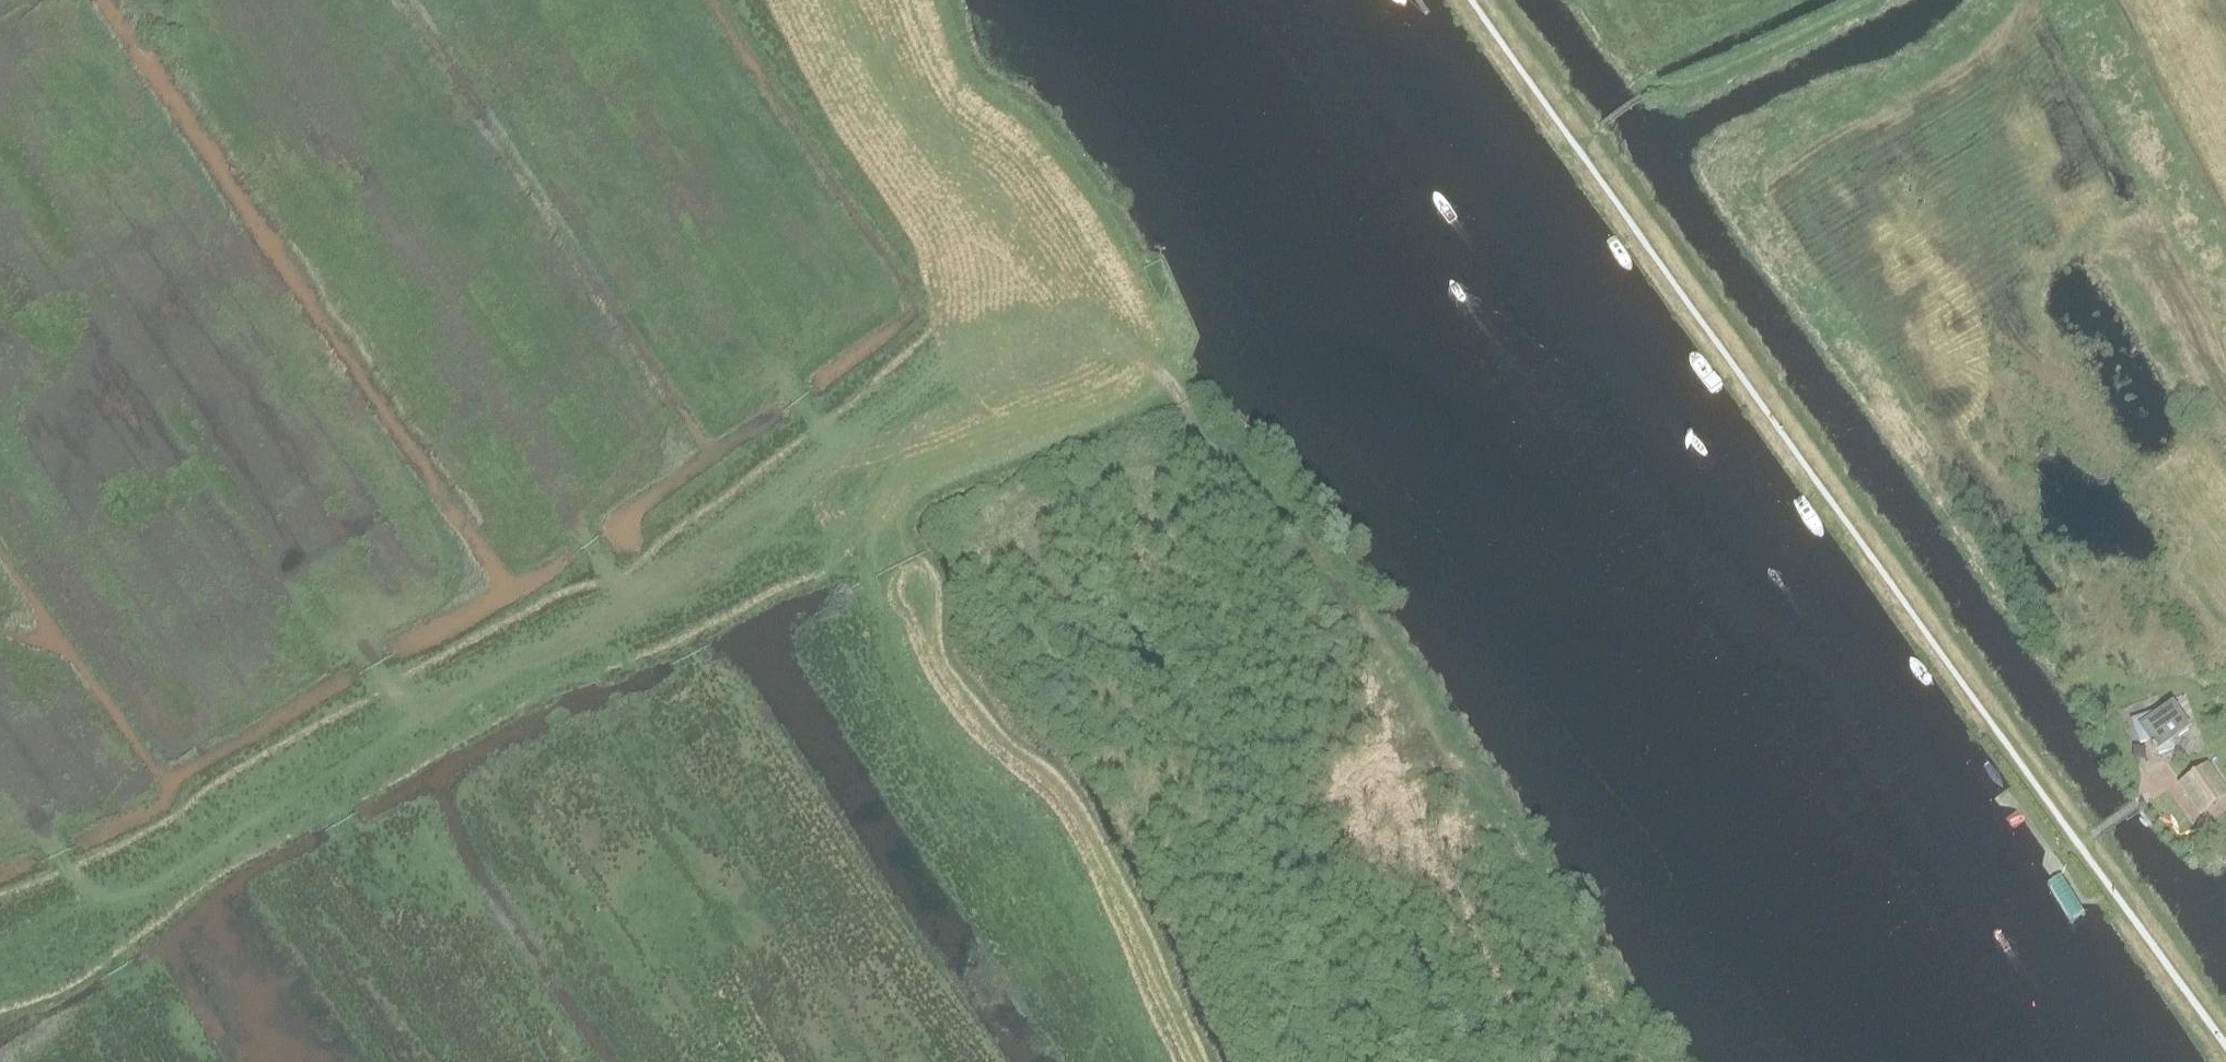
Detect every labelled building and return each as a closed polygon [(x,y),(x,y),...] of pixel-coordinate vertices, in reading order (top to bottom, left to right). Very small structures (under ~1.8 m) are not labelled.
[(2163,714),(2133,725),(2142,748),(2151,744),(2155,750),(2153,752),(2156,756),(2159,754),(2161,757),(2175,752),(2173,745),(2190,733),(2183,722),(2184,721),(2184,720),(2183,720),(2179,709),(2175,711),(2174,710),(2164,717),(2163,714)] [(2208,770),(2183,788),(2204,818),(2225,802),(2225,796),(2208,770)]
